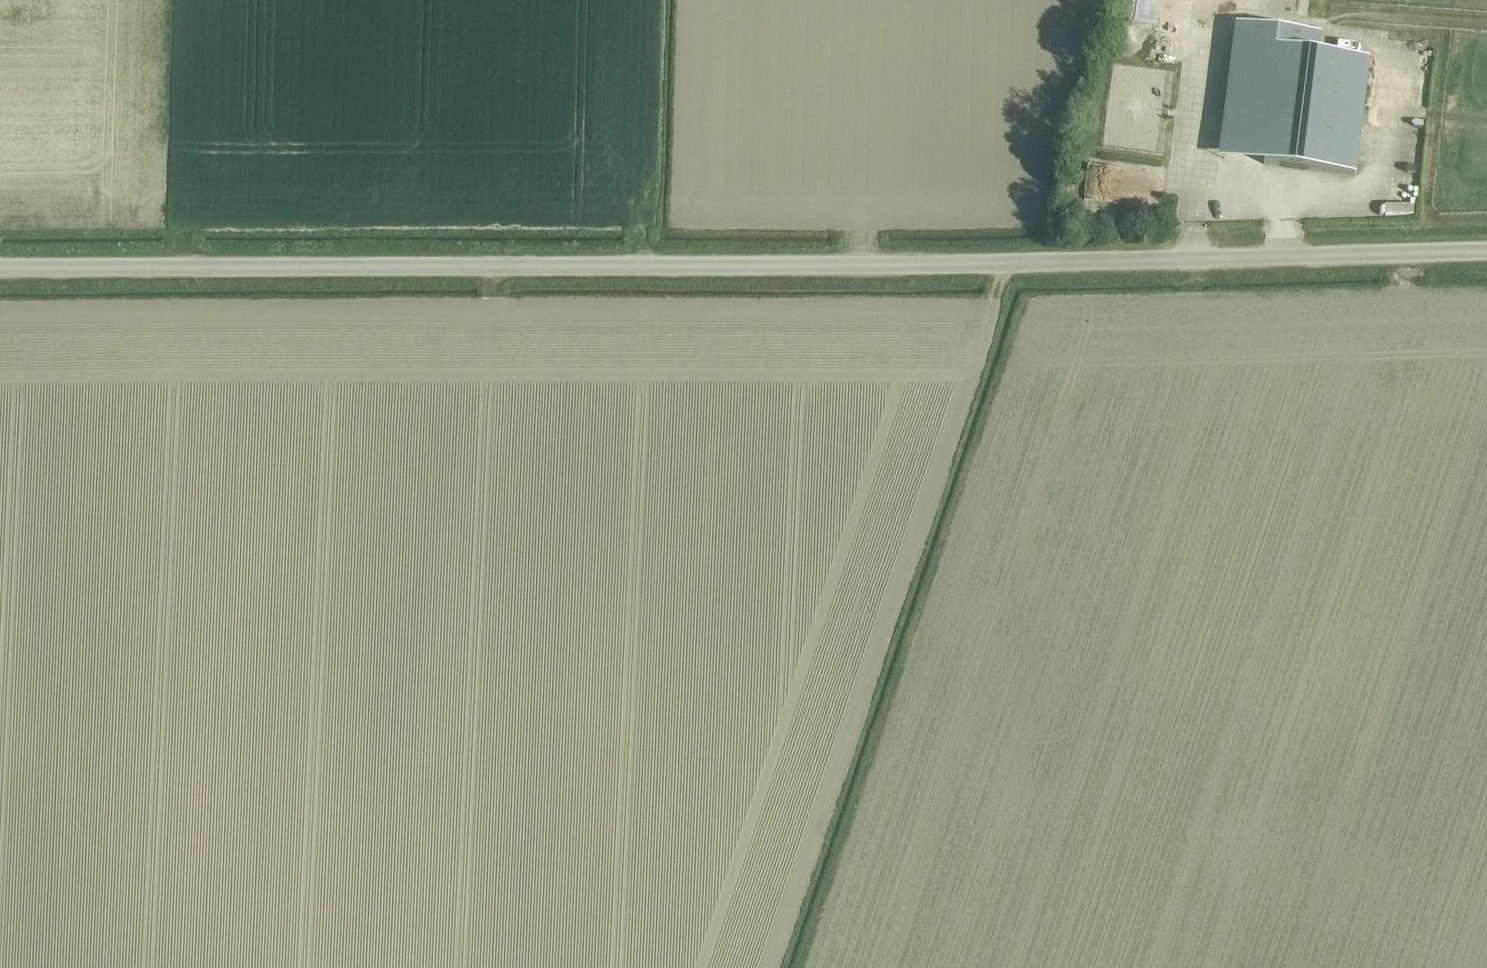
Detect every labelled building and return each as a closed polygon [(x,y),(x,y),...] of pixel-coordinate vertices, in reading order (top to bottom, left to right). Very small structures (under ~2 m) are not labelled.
[(1265,135),(1261,163),(1352,175),(1367,60),(1311,53),(1314,33),(1238,24),(1224,130),(1265,135)] [(1121,197),(1123,163),(1092,162),(1091,195),(1121,197)]
